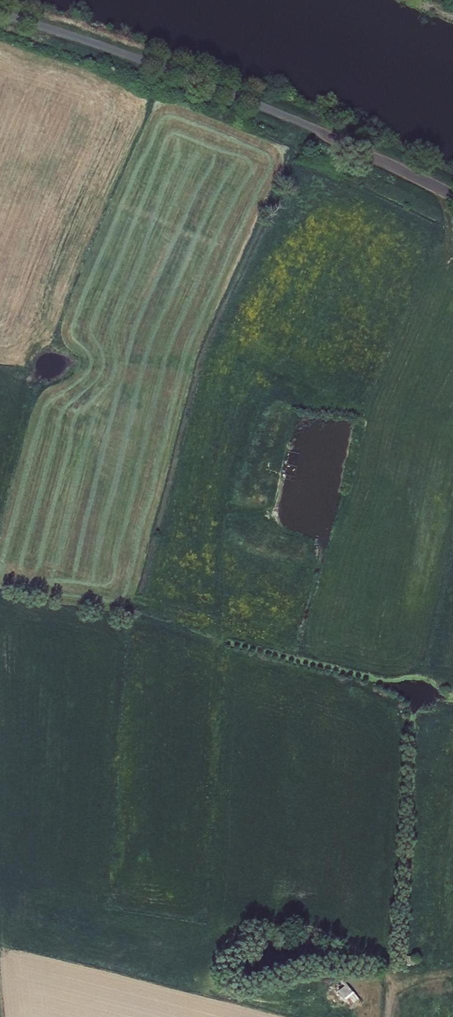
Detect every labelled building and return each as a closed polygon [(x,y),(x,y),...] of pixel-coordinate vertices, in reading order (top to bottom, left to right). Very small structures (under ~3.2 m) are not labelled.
[(343,981),(340,983),(344,987),(339,993),(345,1000),(353,994),(343,981)]
